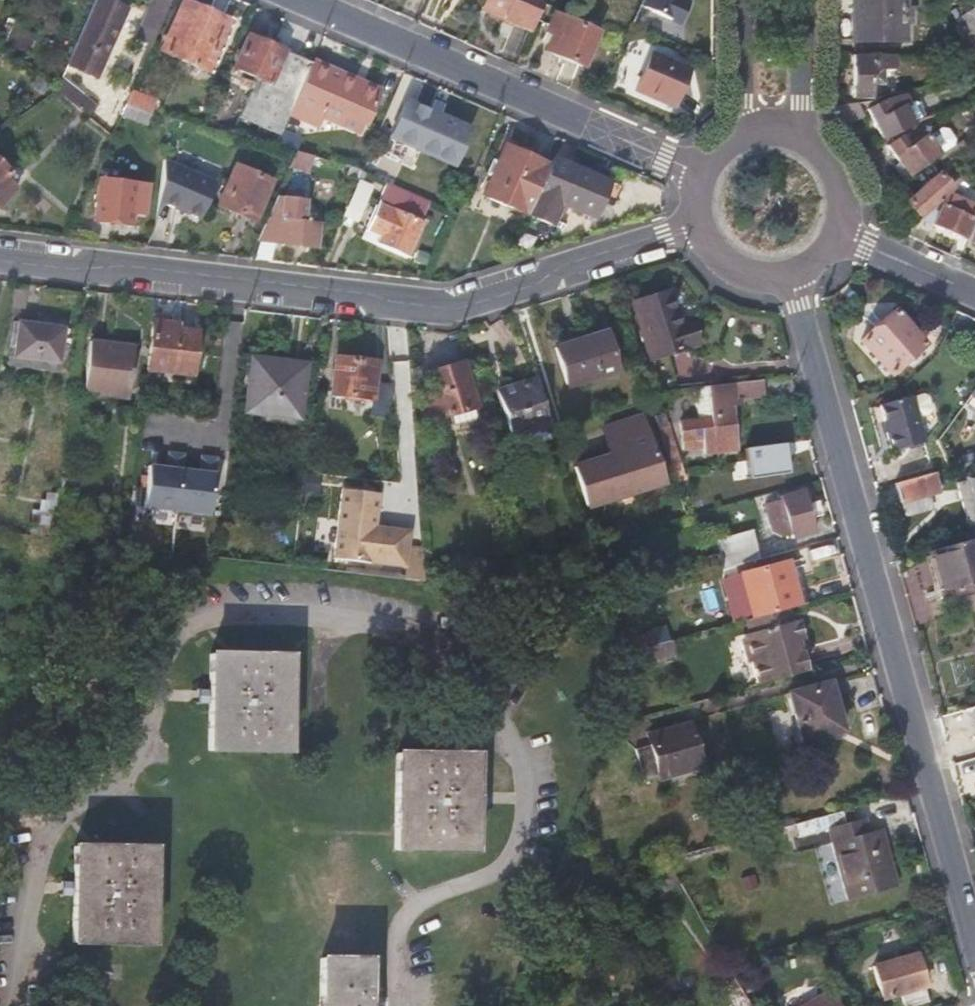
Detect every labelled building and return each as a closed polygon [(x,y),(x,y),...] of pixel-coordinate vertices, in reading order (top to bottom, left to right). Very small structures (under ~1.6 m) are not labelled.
[(170,0),(152,0),(136,37),(152,44),(170,0)] [(482,3),(510,15),(508,19),(530,29),(543,0),(483,0),(482,3)] [(640,4),(680,21),(689,0),(642,0),(640,4)] [(903,41),(903,21),(909,21),(909,11),(903,11),(903,0),(853,0),(853,41),(903,41)] [(94,1),(66,64),(96,77),(123,14),(94,1)] [(229,21),(184,2),(162,51),(206,70),(229,21)] [(642,6),(636,19),(659,30),(665,17),(642,6)] [(595,32),(553,12),(545,32),(550,35),(544,49),(581,66),(595,32)] [(970,55),(974,56),(974,13),(962,19),(966,27),(957,31),(970,55)] [(0,32),(0,41),(2,42),(1,46),(20,54),(28,36),(4,24),(0,32)] [(288,113),(310,63),(249,36),(234,70),(240,72),(253,78),(236,117),(252,124),(247,139),(274,146),(280,131),(288,113)] [(614,84),(633,91),(649,48),(630,41),(614,84)] [(686,68),(650,53),(636,90),(672,105),(686,68)] [(895,71),(895,55),(853,54),(854,97),(871,97),(871,85),(882,85),(882,72),(895,71)] [(378,92),(310,63),(288,113),(316,125),(320,117),(337,124),(342,113),(365,123),(378,92)] [(253,78),(240,72),(223,111),(208,105),(199,127),(233,136),(247,139),(252,124),(236,117),(253,78)] [(83,96),(60,79),(55,91),(54,91),(74,107),(80,100),(83,96)] [(125,107),(152,115),(157,102),(131,92),(125,107)] [(94,112),(80,100),(74,107),(88,119),(94,112)] [(914,124),(899,100),(884,104),(869,110),(883,139),(914,124)] [(406,102),(391,138),(453,165),(468,129),(406,102)] [(125,107),(121,116),(147,126),(152,115),(125,107)] [(299,140),(280,131),(274,146),(294,151),(299,140)] [(937,152),(927,138),(924,141),(917,132),(906,136),(885,146),(906,174),(937,152)] [(969,149),(963,139),(939,156),(946,168),(906,202),(919,217),(956,183),(957,185),(970,174),(958,159),(969,149)] [(542,180),(547,165),(505,147),(484,194),(527,213),(542,180)] [(294,151),(289,162),(310,168),(311,156),(294,151)] [(197,219),(213,183),(163,161),(158,202),(197,219)] [(542,180),(527,213),(550,224),(559,203),(588,215),(596,200),(618,209),(625,194),(574,169),(573,172),(548,161),(547,165),(542,180)] [(235,165),(218,205),(254,220),(271,182),(235,165)] [(2,205),(16,189),(5,179),(9,174),(0,166),(0,204),(2,205)] [(362,169),(349,166),(346,175),(357,179),(362,169)] [(362,169),(357,179),(363,181),(367,172),(362,169)] [(93,221),(128,225),(131,212),(145,214),(147,186),(98,180),(93,221)] [(411,191),(387,180),(366,229),(381,236),(377,244),(408,257),(424,221),(421,219),(430,201),(411,191)] [(934,224),(943,201),(950,195),(947,195),(911,228),(929,235),(934,224)] [(943,201),(934,224),(963,237),(974,207),(974,206),(950,195),(943,201)] [(318,224),(310,223),(303,222),(303,212),(304,198),(274,197),(256,241),(315,248),(318,224)] [(632,302),(650,357),(697,343),(689,320),(681,323),(670,290),(632,302)] [(861,340),(891,373),(925,342),(895,310),(861,340)] [(11,320),(7,366),(57,373),(58,364),(60,364),(65,328),(11,320)] [(150,320),(145,370),(191,375),(196,333),(173,329),(173,322),(150,320)] [(557,351),(567,384),(617,369),(607,336),(557,351)] [(99,387),(129,391),(135,346),(90,341),(83,390),(98,393),(99,387)] [(389,381),(372,379),(374,360),(335,356),(332,377),(370,381),(368,395),(370,397),(386,399),(389,381)] [(246,408),(296,414),(303,365),(253,359),(246,408)] [(424,400),(430,418),(449,414),(452,424),(475,416),(472,406),(476,405),(463,362),(424,374),(430,399),(424,400)] [(546,423),(531,378),(495,388),(508,434),(546,423)] [(762,378),(734,382),(736,397),(763,394),(762,378)] [(127,401),(129,391),(99,387),(98,393),(98,396),(127,401)] [(879,402),(892,451),(925,443),(917,414),(928,411),(930,406),(927,395),(923,392),(911,395),(911,394),(879,402)] [(670,467),(682,465),(664,413),(654,416),(670,467)] [(680,420),(683,448),(702,446),(703,451),(736,448),(732,415),(680,420)] [(608,428),(614,445),(619,444),(622,453),(576,466),(589,506),(664,483),(643,417),(608,428)] [(180,470),(182,455),(167,453),(165,468),(147,466),(143,509),(176,512),(180,470)] [(745,462),(753,486),(802,471),(798,458),(776,463),(774,455),(745,462)] [(198,472),(180,470),(176,512),(208,516),(215,459),(200,457),(198,472)] [(670,467),(675,482),(686,479),(682,465),(670,467)] [(934,471),(894,482),(900,501),(940,489),(934,471)] [(957,483),(969,526),(974,524),(974,478),(957,483)] [(339,489),(331,558),(399,565),(403,529),(371,526),(374,492),(339,489)] [(766,503),(770,518),(785,515),(787,520),(778,522),(782,535),(791,534),(792,538),(814,532),(802,489),(781,496),(782,500),(766,503)] [(720,568),(760,557),(755,541),(747,532),(716,540),(719,553),(716,554),(720,568)] [(927,550),(941,596),(974,587),(974,537),(927,550)] [(788,608),(801,604),(794,580),(788,560),(740,574),(751,617),(788,608)] [(620,580),(624,591),(639,587),(636,576),(620,580)] [(808,602),(801,578),(794,580),(801,604),(808,602)] [(788,608),(751,617),(744,619),(748,632),(792,620),(788,608)] [(804,644),(797,619),(792,620),(748,632),(743,634),(744,638),(741,643),(746,658),(750,661),(757,684),(806,671),(800,650),(804,644)] [(635,651),(639,665),(676,654),(672,640),(635,651)] [(811,669),(804,644),(800,650),(806,671),(811,669)] [(209,653),(207,749),(287,750),(288,654),(209,653)] [(829,682),(788,694),(803,750),(827,744),(825,734),(842,729),(829,682)] [(650,744),(634,749),(644,780),(658,777),(659,779),(702,767),(690,721),(648,733),(650,744)] [(396,753),(394,849),(472,850),(475,754),(396,753)] [(816,817),(819,828),(820,831),(828,829),(854,822),(851,808),(816,817)] [(819,828),(816,817),(792,824),(795,834),(819,828)] [(828,829),(832,843),(858,836),(854,822),(828,829)] [(858,836),(832,843),(847,898),(896,885),(881,831),(858,836)] [(571,834),(565,851),(576,854),(580,838),(571,834)] [(72,845),(72,942),(151,943),(153,847),(72,845)] [(881,997),(900,993),(904,1005),(907,1005),(928,1001),(915,954),(872,965),(881,997)] [(319,1005),(366,1005),(367,959),(320,958),(319,1005)] [(830,991),(804,1005),(838,1005),(830,991)]
